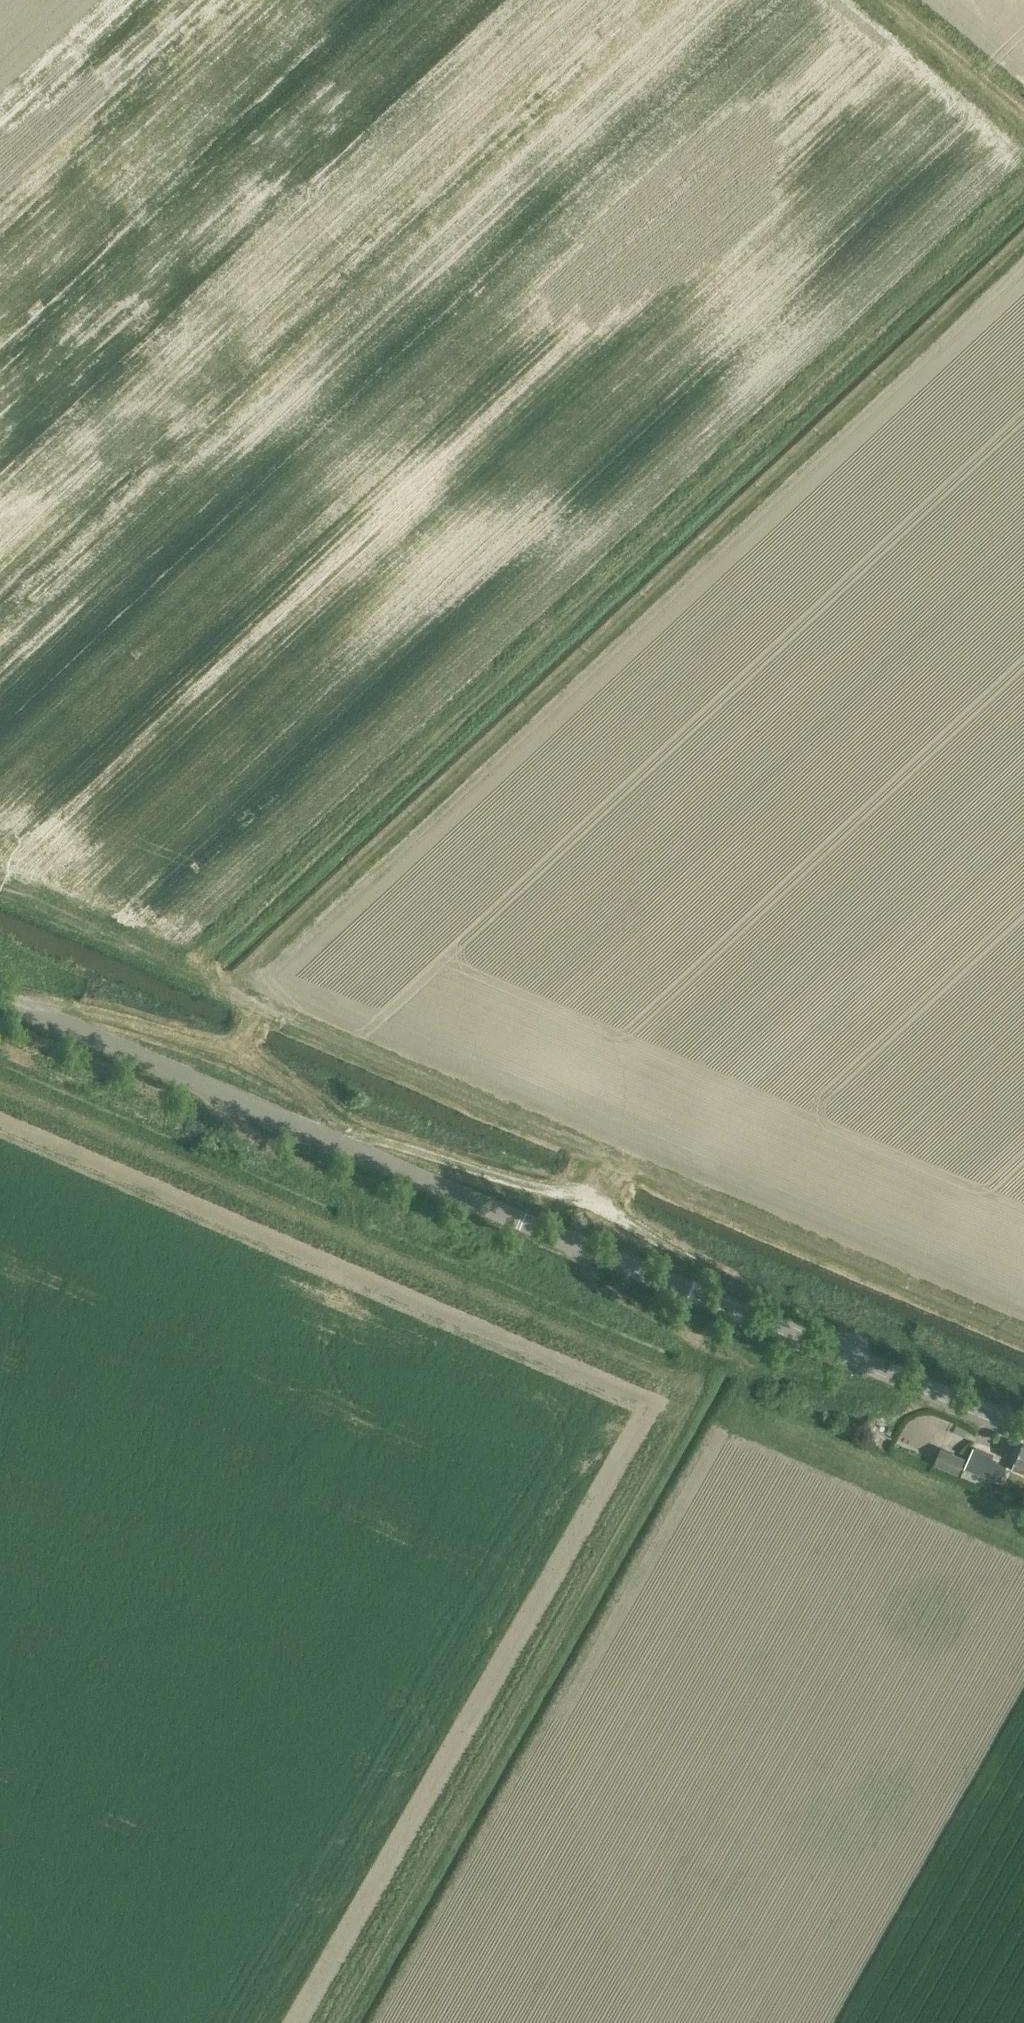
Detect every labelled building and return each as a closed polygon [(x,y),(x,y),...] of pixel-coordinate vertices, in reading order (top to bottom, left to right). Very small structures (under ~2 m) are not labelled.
[(956,1425),(953,1431),(965,1436),(968,1430),(956,1425)] [(1011,1467),(1023,1473),(1023,1444),(1022,1443),(1011,1467)] [(965,1458),(941,1447),(933,1464),(958,1474),(965,1458)] [(984,1474),(1000,1480),(1006,1466),(991,1459),(993,1455),(973,1447),(964,1468),(983,1476),(984,1474)]
